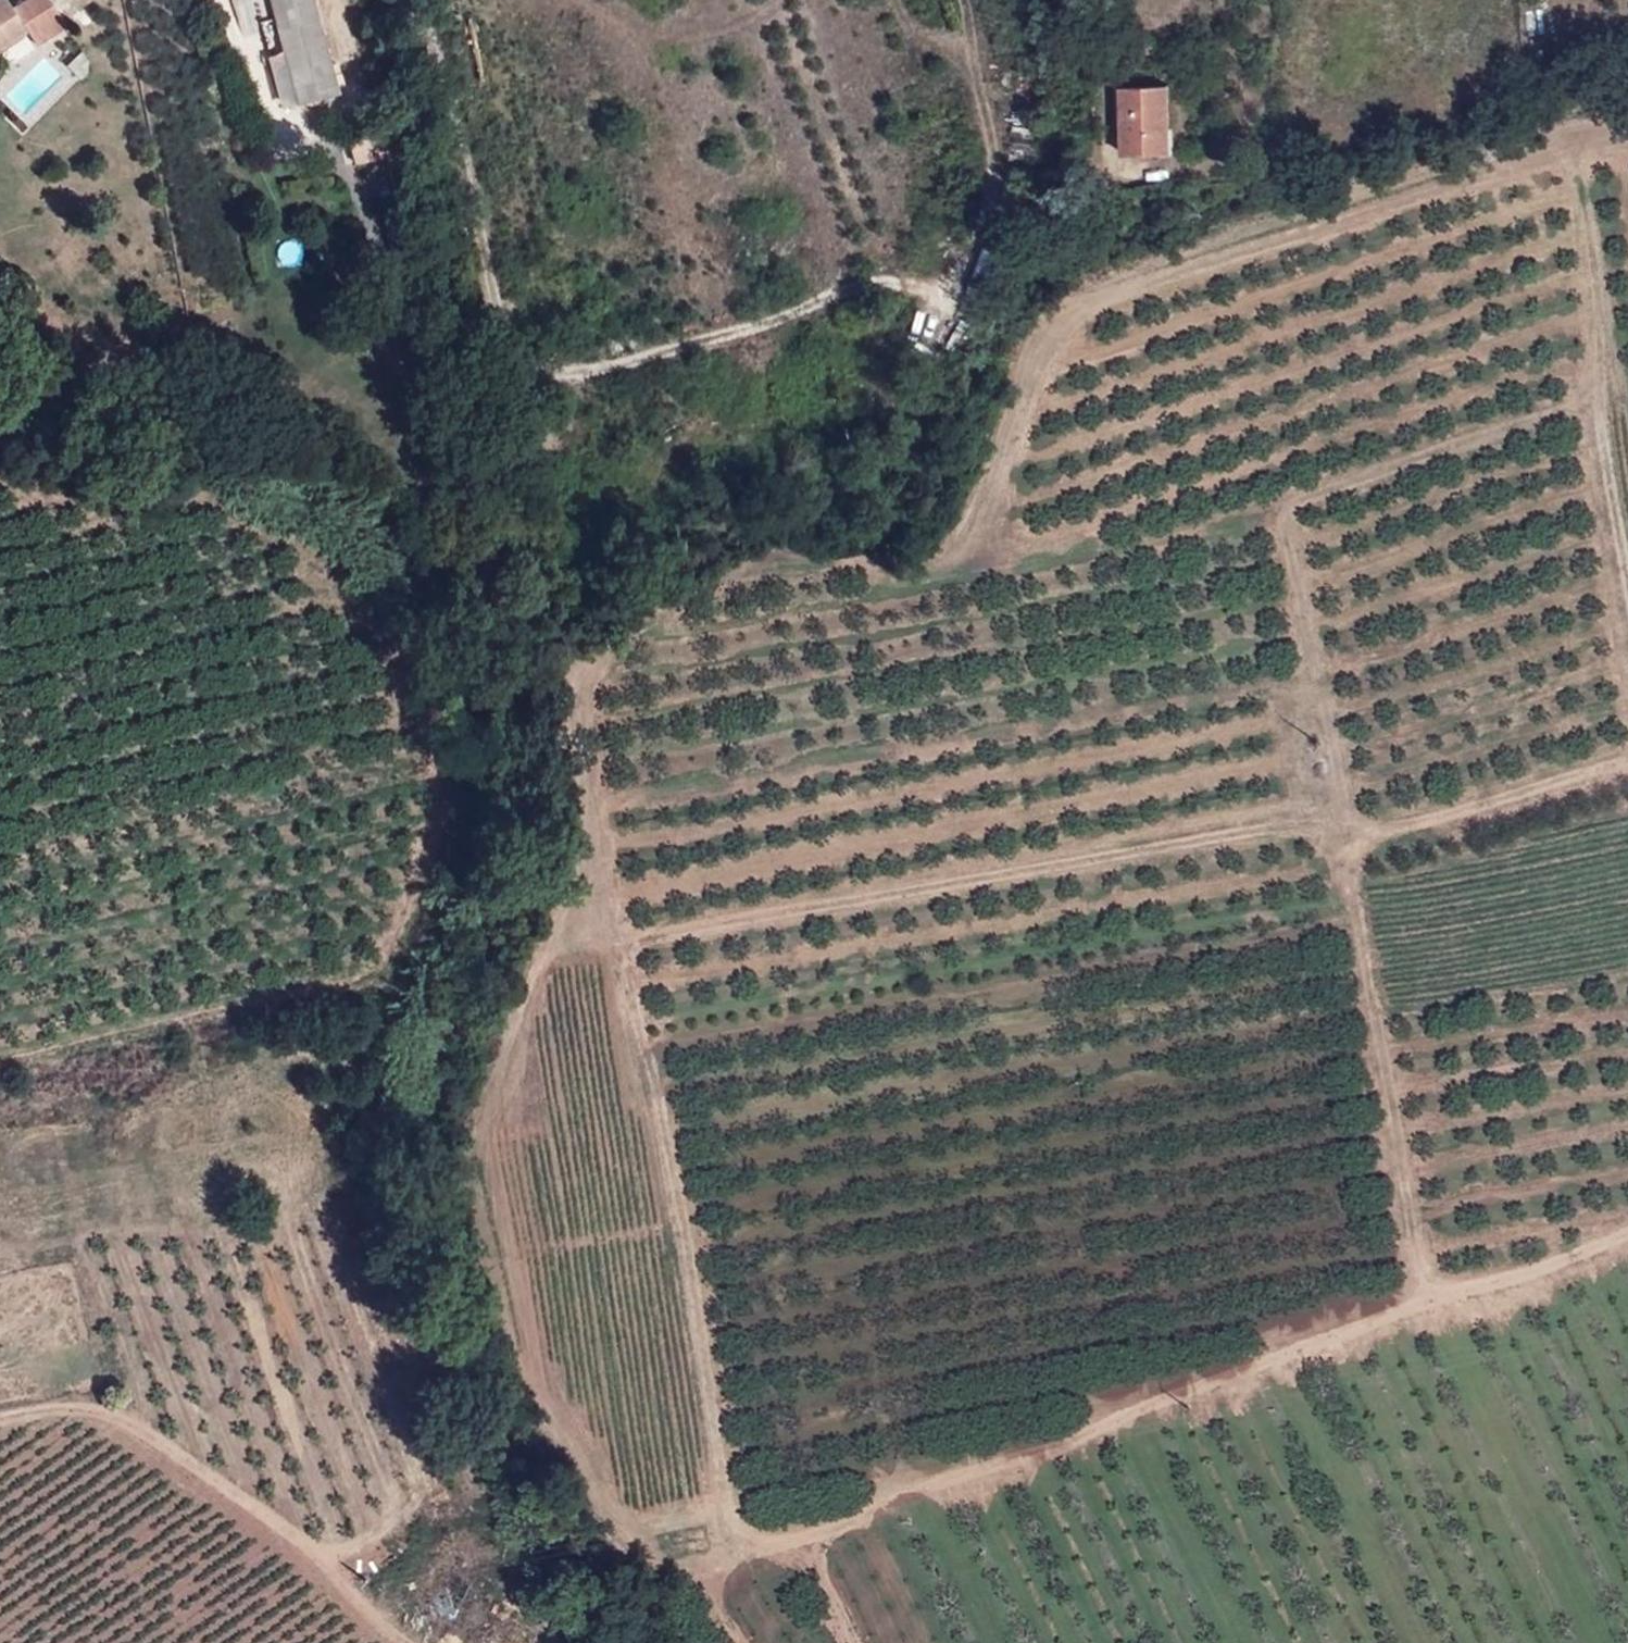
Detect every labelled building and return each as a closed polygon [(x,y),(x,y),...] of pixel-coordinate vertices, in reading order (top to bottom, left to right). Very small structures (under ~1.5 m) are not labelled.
[(26,28),(38,43),(66,24),(51,0),(22,0),(12,6),(8,0),(0,0),(0,46),(26,28)] [(338,92),(314,0),(271,0),(298,102),(338,92)] [(6,56),(15,67),(39,49),(30,38),(6,56)] [(1134,154),(1164,154),(1164,133),(1169,131),(1168,84),(1120,85),(1121,146),(1134,145),(1134,154)] [(1121,154),(1134,154),(1134,145),(1121,146),(1121,154)] [(1091,205),(1101,203),(1099,193),(1088,196),(1091,205)]
